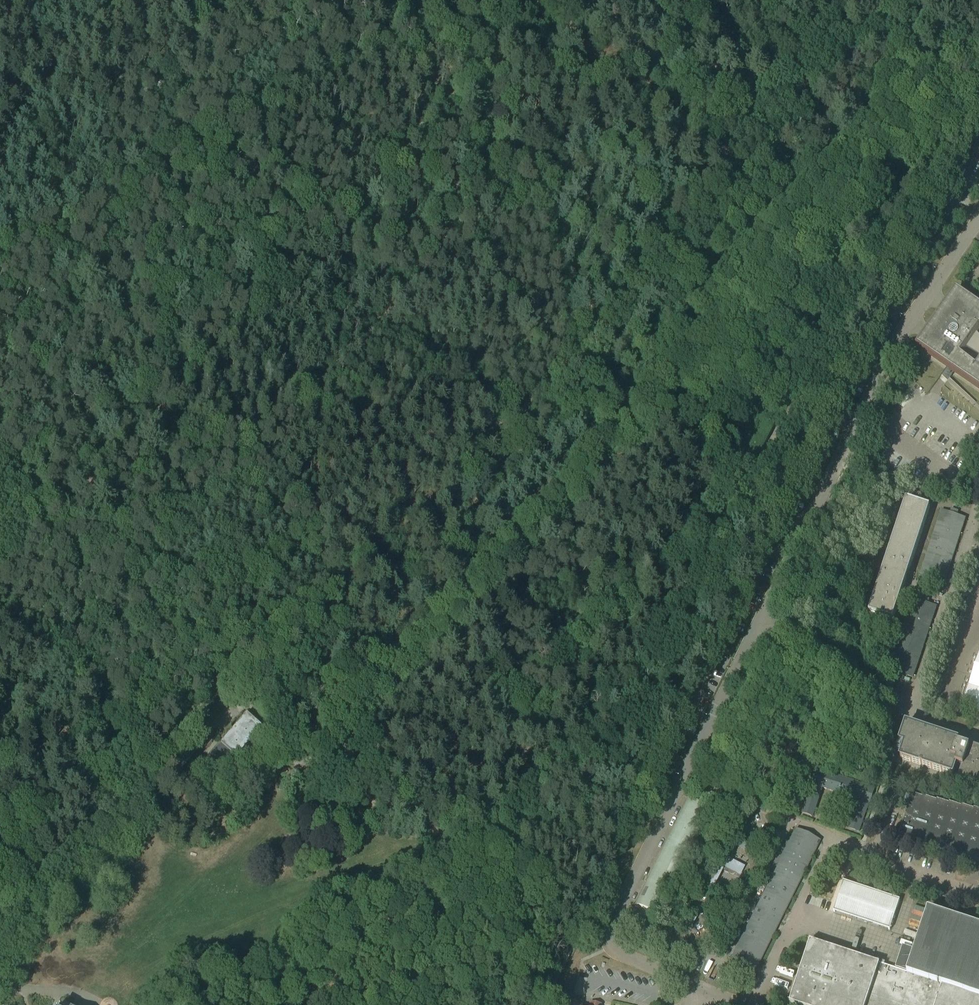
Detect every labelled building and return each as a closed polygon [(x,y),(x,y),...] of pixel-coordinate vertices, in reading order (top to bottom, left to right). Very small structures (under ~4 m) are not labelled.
[(956,292),(918,347),(978,389),(978,308),(956,292)] [(892,621),(907,575),(930,506),(906,498),(868,613),(892,621)] [(919,579),(918,581),(927,584),(926,589),(931,591),(932,591),(933,586),(942,589),(952,557),(953,554),(954,553),(965,519),(956,517),(958,512),(956,511),(952,510),(950,515),(941,512),(928,552),(927,555),(919,579)] [(897,648),(889,669),(898,672),(897,677),(902,679),(903,676),(904,674),(913,677),(936,608),(927,605),(929,600),(928,600),(923,598),(921,603),(912,600),(897,648)] [(240,767),(269,734),(246,715),(203,765),(219,779),(233,761),(240,767)] [(906,724),(900,743),(905,744),(904,747),(904,748),(902,753),(900,758),(953,776),(956,766),(963,768),(969,749),(967,748),(966,748),(965,747),(964,747),(964,742),(959,742),(958,742),(957,741),(921,729),(910,726),(906,724)] [(959,780),(978,786),(978,750),(970,747),(969,749),(963,768),(959,780)] [(874,788),(816,769),(815,774),(812,773),(810,778),(813,780),(811,784),(812,784),(802,812),(813,816),(822,788),(858,800),(849,828),(859,831),(869,803),(874,788)] [(912,794),(899,835),(978,862),(978,810),(974,808),(974,809),(962,805),(961,806),(950,802),(949,803),(937,800),(937,801),(925,797),(924,798),(912,794)] [(689,795),(634,905),(642,909),(649,912),(657,916),(660,911),(709,811),(711,807),(704,803),(697,799),(689,795)] [(731,960),(755,971),(819,841),(796,830),(731,960)] [(833,912),(857,919),(890,930),(900,900),(843,881),(833,912)] [(928,909),(907,973),(810,941),(790,1003),(796,1004),(978,1004),(978,926),(928,909)]
